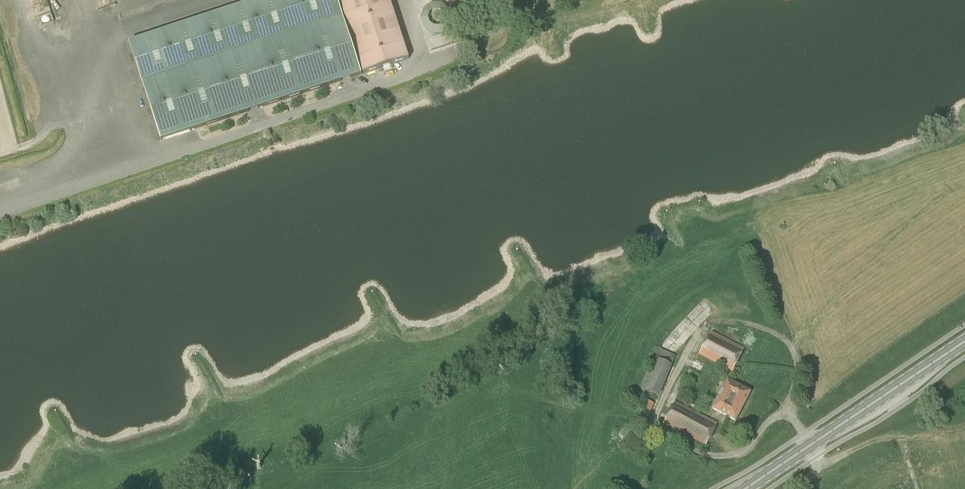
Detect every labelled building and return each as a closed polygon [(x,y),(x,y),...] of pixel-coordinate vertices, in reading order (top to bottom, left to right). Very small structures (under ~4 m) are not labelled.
[(348,29),(350,29),(364,75),(410,60),(391,0),(265,0),(130,44),(161,141),(363,76),(348,29)] [(734,373),(745,349),(712,332),(700,355),(734,373)] [(660,396),(676,356),(657,348),(654,358),(653,358),(641,388),(660,396)] [(737,422),(752,393),(729,381),(714,409),(737,422)] [(648,417),(654,403),(644,399),(639,412),(648,417)] [(718,424),(692,411),(695,405),(688,402),(685,407),(676,402),(664,424),(707,447),(718,424)]
